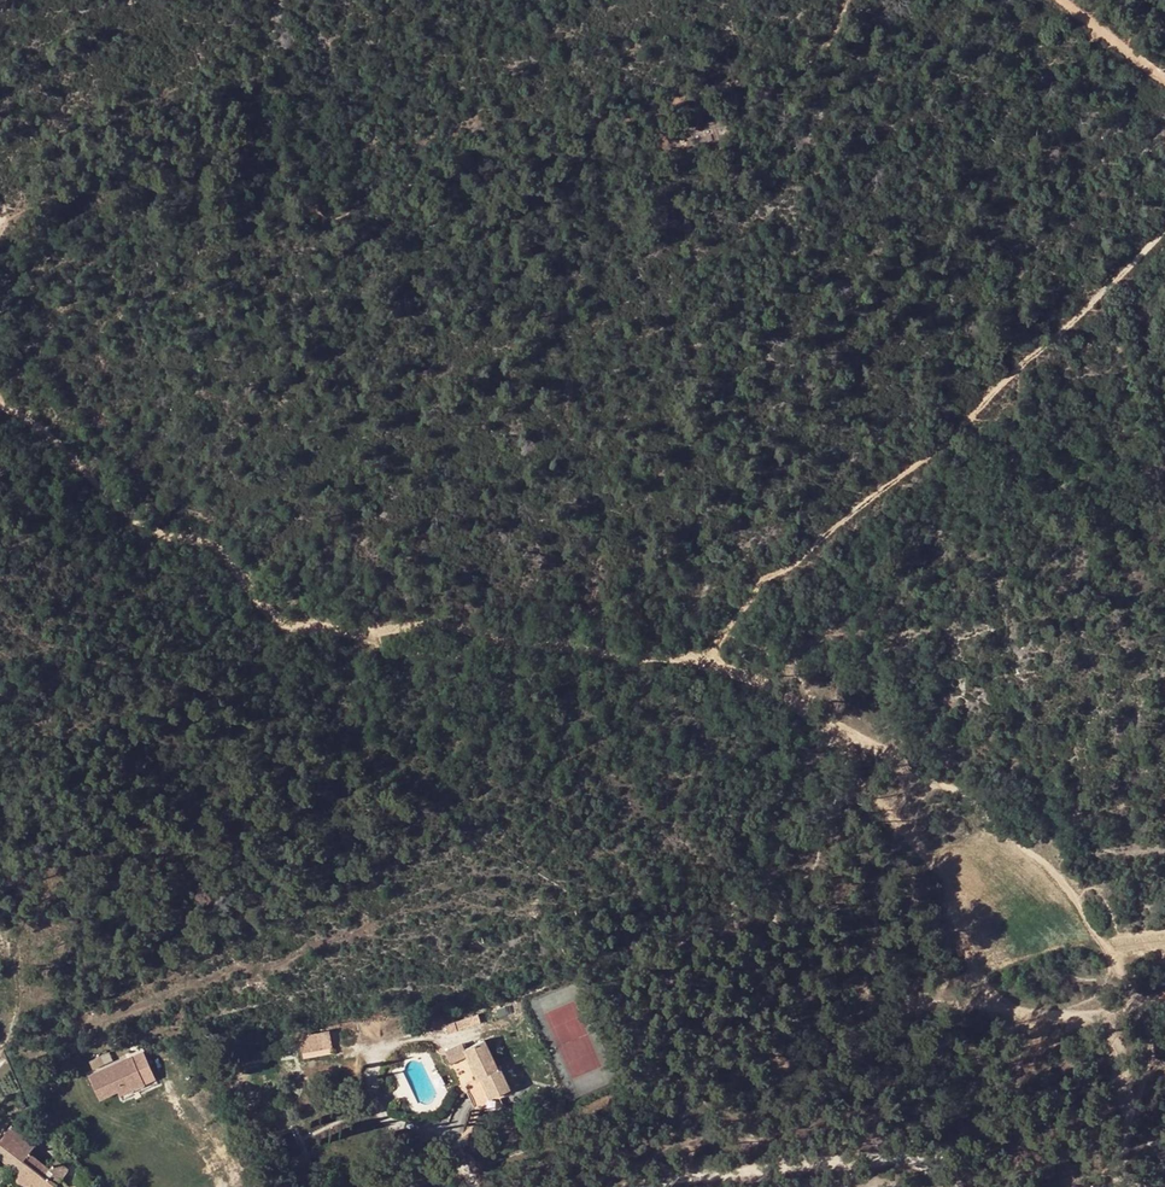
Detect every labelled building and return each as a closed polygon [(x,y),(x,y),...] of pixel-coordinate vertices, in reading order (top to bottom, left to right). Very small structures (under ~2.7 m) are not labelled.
[(448,1033),(481,1023),(478,1015),(446,1025),(448,1033)] [(561,1041),(574,1077),(602,1066),(592,1040),(575,1046),(571,1037),(561,1041)] [(466,1050),(464,1050),(467,1055),(478,1078),(481,1078),(492,1097),(511,1087),(501,1068),(498,1069),(483,1041),(466,1050)] [(451,1063),(467,1055),(464,1050),(466,1050),(462,1042),(445,1051),(451,1063)] [(110,1052),(102,1056),(104,1062),(113,1058),(110,1052)] [(150,1088),(135,1054),(87,1074),(98,1099),(120,1090),(124,1099),(150,1088)] [(12,1174),(29,1186),(56,1186),(62,1178),(52,1170),(29,1152),(35,1143),(12,1126),(0,1141),(0,1157),(15,1169),(12,1174)] [(58,1163),(52,1170),(62,1178),(68,1170),(58,1163)] [(12,1174),(9,1178),(20,1186),(29,1186),(12,1174)]
